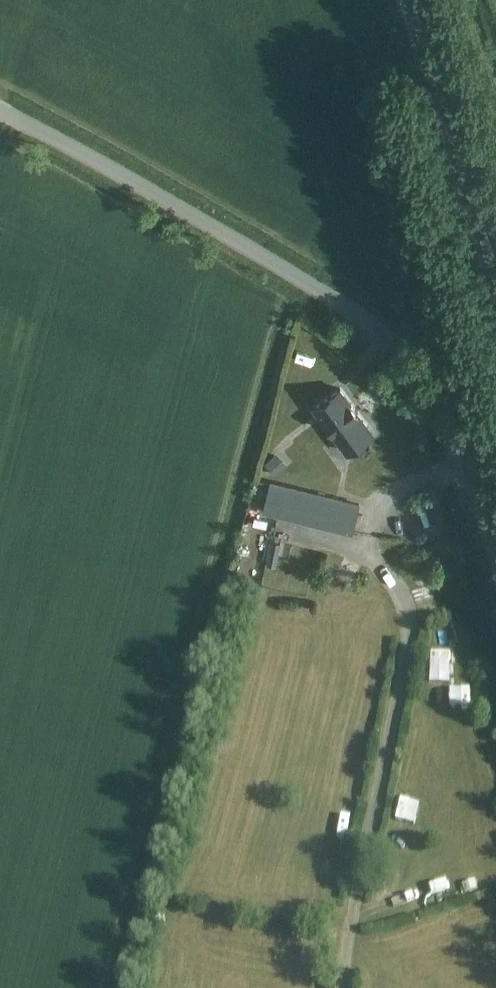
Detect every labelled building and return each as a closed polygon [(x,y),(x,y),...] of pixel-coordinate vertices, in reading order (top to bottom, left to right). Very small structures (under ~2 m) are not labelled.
[(375,432),(341,387),(315,407),(349,452),(375,432)] [(277,452),(266,462),(276,474),(287,464),(277,452)] [(263,511),(352,534),(360,503),(271,480),(263,511)] [(425,533),(416,536),(418,542),(427,539),(425,533)] [(267,565),(276,566),(281,543),(272,541),(267,565)]
